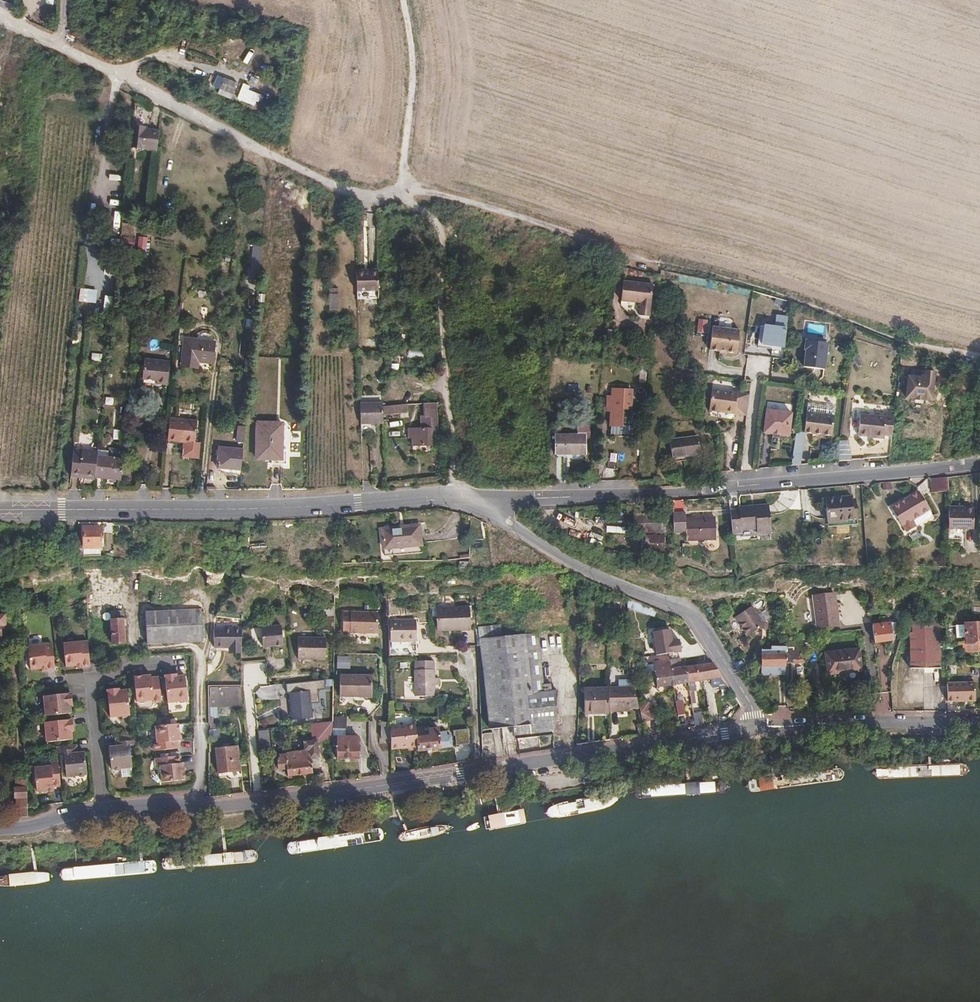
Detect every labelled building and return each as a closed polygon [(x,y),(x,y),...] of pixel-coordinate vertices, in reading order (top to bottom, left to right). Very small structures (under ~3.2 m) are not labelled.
[(215,96),(259,112),(265,97),(247,90),(248,86),(216,74),(212,86),(218,88),(215,96)] [(145,129),(133,128),(131,139),(130,149),(157,151),(159,133),(145,131),(145,129)] [(146,251),(147,237),(119,235),(118,249),(146,251)] [(250,269),(260,270),(261,258),(262,253),(252,252),(250,269)] [(379,282),(357,283),(358,301),(380,300),(379,282)] [(643,313),(646,287),(627,285),(624,310),(643,313)] [(95,291),(78,290),(77,302),(94,303),(95,291)] [(329,296),(330,313),(340,313),(340,296),(329,296)] [(781,346),(784,317),(772,316),(771,326),(756,324),(754,346),(758,347),(758,343),(769,345),(768,354),(777,355),(778,346),(781,346)] [(710,334),(712,319),(699,318),(697,332),(710,334)] [(213,366),(215,345),(184,341),(181,366),(197,369),(198,365),(213,366)] [(824,372),(825,342),(801,341),(800,371),(824,372)] [(167,385),(169,361),(145,359),(142,379),(156,380),(156,384),(167,385)] [(229,374),(229,365),(222,364),(221,373),(229,374)] [(923,371),(922,378),(912,377),(909,399),(935,402),(938,373),(923,371)] [(719,410),(724,411),(726,391),(711,388),(709,412),(719,413),(719,410)] [(629,409),(631,392),(613,390),(612,397),(609,397),(608,409),(611,409),(610,424),(621,426),(623,409),(629,409)] [(748,394),(747,394),(726,391),(724,411),(745,414),(746,414),(748,394)] [(784,436),(787,415),(761,411),(758,432),(784,436)] [(868,436),(890,439),(893,413),(885,412),(884,417),(862,415),(860,437),(867,438),(868,436)] [(361,434),(384,434),(383,414),(360,415),(361,434)] [(827,434),(829,417),(800,414),(799,432),(827,434)] [(171,420),(168,439),(183,441),(181,457),(200,459),(205,424),(171,420)] [(431,445),(430,429),(422,430),(422,446),(431,445)] [(282,449),(282,431),(267,431),(267,435),(257,435),(256,459),(281,460),(281,466),(287,466),(287,449),(282,449)] [(585,453),(584,435),(555,434),(555,453),(585,453)] [(699,455),(697,439),(669,443),(670,458),(699,455)] [(217,468),(241,470),(243,451),(220,448),(217,468)] [(83,475),(96,476),(96,472),(98,457),(98,451),(83,450),(83,454),(74,454),(72,471),(71,477),(82,478),(83,475)] [(96,477),(121,481),(124,460),(98,457),(96,472),(96,476),(96,477)] [(615,479),(617,463),(607,463),(606,479),(615,479)] [(58,479),(71,480),(71,477),(72,471),(59,470),(58,479)] [(946,491),(946,477),(943,477),(928,479),(929,492),(946,491)] [(892,489),(891,481),(881,483),(882,490),(892,489)] [(918,524),(932,509),(916,493),(894,516),(910,532),(911,531),(916,536),(923,529),(918,524)] [(856,508),(855,499),(829,501),(831,524),(861,522),(860,508),(856,508)] [(955,507),(946,507),(946,511),(946,530),(971,529),(971,510),(955,510),(955,507)] [(741,511),(732,511),(733,534),(741,534),(741,539),(758,539),(758,535),(771,535),(771,509),(741,509),(741,511)] [(674,516),(638,514),(637,532),(672,535),(674,516)] [(717,541),(716,519),(687,520),(687,515),(675,515),(674,534),(687,534),(688,541),(717,541)] [(101,549),(100,527),(84,527),(84,549),(101,549)] [(381,534),(383,550),(388,550),(389,559),(421,555),(417,528),(405,529),(405,531),(381,534)] [(148,586),(147,571),(138,571),(138,588),(147,588),(148,586)] [(838,626),(835,594),(813,595),(817,628),(838,626)] [(469,629),(468,605),(436,606),(437,629),(469,629)] [(753,605),(733,614),(743,635),(772,621),(766,608),(757,613),(753,605)] [(113,642),(126,642),(125,623),(128,623),(128,617),(125,617),(125,609),(113,609),(113,642)] [(204,638),(206,638),(206,612),(204,612),(204,609),(149,611),(149,643),(204,642),(204,638)] [(379,631),(379,611),(343,612),(343,631),(379,631)] [(417,619),(390,619),(390,641),(417,639),(417,619)] [(938,668),(937,620),(911,620),(911,631),(908,631),(909,668),(938,668)] [(893,622),(873,624),(875,642),(894,640),(893,622)] [(979,642),(979,623),(964,624),(964,625),(955,626),(956,638),(965,637),(965,643),(979,642)] [(283,645),(282,625),(263,627),(264,646),(283,645)] [(676,637),(670,638),(669,627),(648,629),(651,654),(677,652),(676,637)] [(235,651),(242,651),(242,628),(215,628),(215,647),(217,647),(225,647),(229,647),(235,647),(235,651)] [(327,649),(327,629),(300,628),(299,649),(327,649)] [(543,681),(537,631),(480,636),(490,726),(513,724),(515,736),(554,731),(558,688),(551,689),(550,681),(543,681)] [(700,643),(694,635),(687,641),(692,648),(700,643)] [(390,641),(390,655),(417,654),(417,639),(390,641)] [(89,658),(89,656),(87,641),(63,644),(66,667),(82,665),(82,667),(90,666),(89,658)] [(55,670),(52,645),(28,647),(31,670),(47,669),(47,670),(55,670)] [(763,674),(786,673),(786,662),(786,652),(779,652),(778,645),(768,645),(761,645),(762,664),(763,674)] [(786,652),(786,662),(794,662),(794,659),(805,658),(801,647),(789,648),(790,652),(786,652)] [(860,668),(859,649),(826,653),(828,674),(845,672),(844,670),(860,668)] [(335,668),(348,668),(348,655),(335,656),(335,668)] [(656,685),(672,683),(669,668),(668,658),(653,660),(656,685)] [(415,661),(416,680),(435,680),(434,660),(415,661)] [(712,685),(726,684),(723,676),(713,662),(685,666),(688,680),(711,677),(712,685)] [(672,683),(688,680),(685,666),(669,668),(672,683)] [(173,678),(172,674),(165,675),(168,703),(179,702),(181,703),(185,703),(186,701),(188,701),(185,675),(177,676),(177,677),(173,678)] [(372,699),(371,674),(340,675),(340,696),(354,696),(354,699),(372,699)] [(619,683),(609,683),(609,686),(610,709),(625,709),(625,706),(631,706),(638,706),(638,705),(638,704),(634,687),(631,674),(618,675),(619,683)] [(162,702),(159,677),(152,678),(151,675),(134,677),(138,702),(139,702),(142,704),(145,703),(147,701),(154,700),(154,703),(162,702)] [(416,680),(416,689),(435,688),(435,684),(435,680),(416,680)] [(690,703),(695,702),(692,681),(687,682),(690,703)] [(947,682),(947,701),(975,701),(975,682),(947,682)] [(257,685),(258,700),(280,700),(280,685),(257,685)] [(937,685),(937,708),(947,708),(947,685),(937,685)] [(586,712),(610,711),(610,709),(609,686),(586,688),(586,712)] [(211,687),(211,711),(216,711),(215,705),(226,705),(226,697),(242,696),(241,687),(211,687)] [(128,690),(120,690),(120,692),(116,692),(116,688),(108,689),(111,717),(122,716),(124,717),(127,717),(129,715),(131,715),(128,690)] [(312,717),(310,689),(290,691),(293,718),(312,717)] [(72,713),(71,705),(69,705),(69,701),(73,701),(72,693),(44,696),(45,707),(44,709),(44,713),(46,714),(46,716),(72,713)] [(675,700),(677,716),(685,714),(682,699),(675,700)] [(638,706),(642,721),(652,719),(648,702),(638,704),(638,705),(638,706)] [(693,713),(695,724),(702,723),(701,712),(693,713)] [(386,719),(386,714),(381,714),(381,730),(390,730),(390,719),(386,719)] [(333,739),(333,745),(337,745),(337,757),(359,758),(358,735),(347,735),(346,716),(333,716),(333,721),(333,739)] [(73,739),(72,731),(71,731),(70,727),(74,727),(73,719),(46,722),(47,733),(45,735),(45,739),(47,740),(48,742),(73,739)] [(333,721),(312,723),(312,740),(307,741),(307,750),(287,752),(288,754),(283,754),(283,758),(280,758),(281,768),(290,768),(290,775),(315,773),(314,757),(321,756),(320,739),(333,739),(333,721)] [(217,732),(218,724),(209,723),(208,732),(217,732)] [(154,751),(179,748),(178,741),(181,741),(179,724),(156,726),(156,728),(154,730),(155,734),(157,735),(157,743),(153,743),(154,751)] [(391,727),(391,749),(418,745),(418,741),(417,737),(416,724),(391,727)] [(418,745),(419,750),(441,748),(440,745),(448,744),(448,730),(439,731),(438,727),(429,728),(429,736),(417,737),(418,741),(418,745)] [(257,743),(269,742),(268,729),(256,730),(257,743)] [(468,760),(468,729),(454,729),(454,760),(468,760)] [(136,736),(121,738),(122,745),(117,746),(110,747),(112,769),(114,769),(116,771),(120,770),(122,768),(133,767),(131,745),(137,744),(136,736)] [(73,753),(72,745),(57,747),(58,755),(65,755),(67,777),(79,775),(81,777),(85,776),(87,774),(88,774),(86,752),(78,752),(73,753)] [(219,772),(239,771),(237,746),(216,748),(219,772)] [(182,763),(181,756),(156,758),(157,766),(161,766),(162,773),(160,774),(160,779),(162,780),(162,782),(186,780),(184,763),(182,763)] [(62,786),(59,761),(51,762),(52,766),(35,767),(38,791),(55,789),(55,786),(62,786)] [(28,793),(27,774),(20,774),(20,777),(17,777),(18,787),(15,787),(16,789),(14,789),(14,796),(16,796),(16,798),(18,798),(19,817),(20,817),(29,816),(28,793)]
